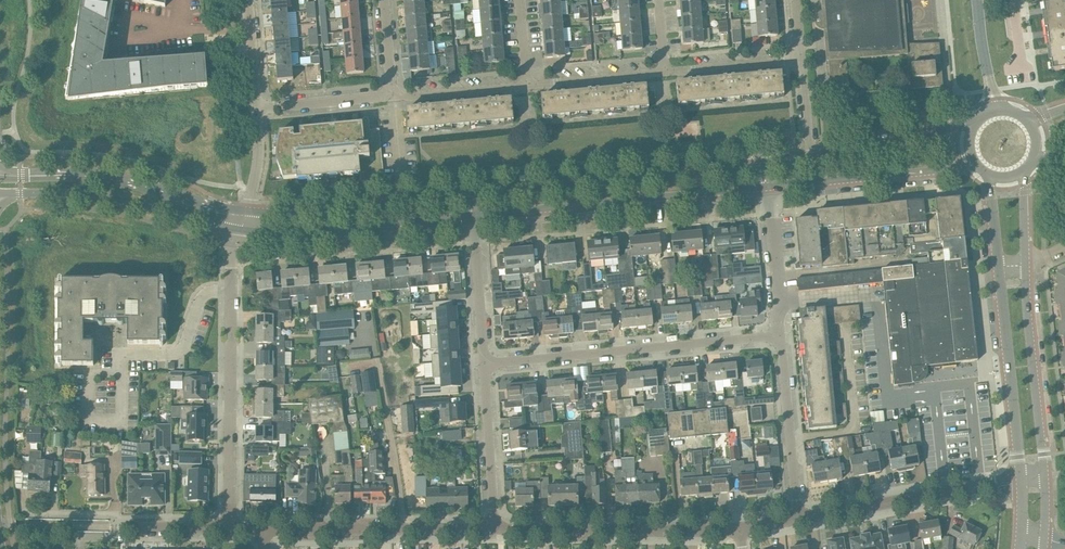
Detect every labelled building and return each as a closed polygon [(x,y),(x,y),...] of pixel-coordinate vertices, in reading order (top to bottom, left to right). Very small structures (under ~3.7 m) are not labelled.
[(66,99),(103,96),(103,93),(109,92),(109,96),(120,95),(119,91),(132,90),(132,93),(152,92),(151,89),(157,88),(157,91),(168,90),(168,87),(173,87),(174,90),(184,89),(184,86),(190,85),(190,88),(208,87),(205,58),(205,57),(193,58),(103,66),(114,0),(82,0),(80,14),(85,15),(84,20),(79,19),(77,30),(82,31),(81,36),(76,35),(75,46),(80,47),(79,52),(74,51),(71,68),(72,67),(72,73),(70,73),(68,85),(71,85),(72,90),(67,90),(66,99)] [(287,12),(286,0),(272,0),(270,0),(271,14),(287,12)] [(480,10),(499,8),(499,0),(479,0),(480,10)] [(639,8),(638,0),(618,0),(619,10),(639,8)] [(775,0),(755,0),(755,10),(775,8),(775,0)] [(828,62),(846,60),(907,55),(907,44),(905,23),(909,23),(907,5),(903,5),(903,0),(821,0),(822,12),(820,12),(819,13),(818,14),(817,15),(816,16),(815,18),(814,19),(814,20),(814,21),(814,22),(814,23),(815,24),(815,26),(816,27),(817,28),(818,29),(819,30),(821,30),(822,30),(824,31),(826,62),(828,62)] [(566,1),(560,2),(541,4),(542,17),(562,15),(568,15),(566,1)] [(306,3),(307,11),(315,10),(314,2),(306,3)] [(405,17),(425,15),(424,2),(404,3),(405,17)] [(700,2),(680,4),(681,17),(701,16),(700,2)] [(1052,45),(1064,43),(1064,2),(1046,4),(1052,45)] [(342,19),(359,17),(358,3),(341,5),(342,19)] [(480,10),(481,23),(501,21),(499,8),(480,10)] [(620,23),(640,21),(639,8),(619,10),(610,10),(610,17),(619,16),(620,23)] [(775,8),(755,10),(757,23),(776,22),(775,8)] [(315,10),(307,11),(307,19),(316,18),(315,10)] [(294,25),(292,12),(287,12),(271,14),(273,27),(281,26),(289,26),(294,25)] [(406,30),(426,29),(425,15),(405,17),(406,30)] [(563,29),(562,15),(542,17),(543,31),(563,29)] [(682,31),(702,29),(701,16),(681,17),(682,31)] [(360,31),(359,17),(342,19),(343,32),(360,31)] [(501,21),(481,23),(482,37),(502,35),(501,21)] [(641,35),(640,21),(620,23),(621,37),(641,35)] [(776,22),(757,23),(758,37),(778,36),(776,22)] [(740,25),(731,26),(733,43),(742,43),(740,25)] [(290,39),(289,26),(273,27),(274,40),(290,39)] [(431,28),(426,29),(406,30),(407,44),(427,42),(432,42),(431,28)] [(309,38),(318,37),(317,29),(308,30),(309,38)] [(564,43),(563,29),(543,31),(544,44),(564,43)] [(703,43),(702,29),(682,31),(683,45),(703,43)] [(344,46),(361,45),(360,31),(343,32),(328,34),(321,34),(322,44),(329,43),(328,40),(344,38),(344,46)] [(482,37),(483,50),(503,49),(502,35),(482,37)] [(641,35),(621,37),(622,51),(642,49),(641,35)] [(318,37),(309,38),(310,45),(318,45),(318,37)] [(290,39),(274,40),(275,54),(291,53),(290,39)] [(427,42),(407,44),(409,58),(429,56),(427,42)] [(564,43),(544,44),(545,58),(565,56),(564,43)] [(1055,71),(1064,69),(1064,43),(1052,45),(1055,71)] [(910,90),(943,87),(939,44),(907,44),(907,55),(910,90)] [(344,46),(345,52),(346,60),(362,59),(361,45),(344,46)] [(504,62),(503,49),(483,50),(484,64),(504,62)] [(275,54),(276,67),(283,67),(292,66),(299,65),(298,52),(291,53),(275,54)] [(455,67),(454,54),(445,54),(446,68),(455,67)] [(318,65),(320,65),(319,56),(311,56),(311,64),(318,64),(318,65)] [(430,70),(429,56),(409,58),(410,71),(430,70)] [(364,73),(362,59),(346,60),(347,74),(364,73)] [(831,96),(849,95),(846,60),(828,62),(831,96)] [(292,68),(292,66),(276,67),(277,81),(293,80),(293,75),(303,74),(304,86),(322,85),(320,65),(318,65),(318,64),(311,64),(311,67),(292,68)] [(781,74),(746,77),(748,98),(783,94),(783,97),(784,97),(781,74)] [(711,80),(713,101),(748,98),(746,77),(711,80)] [(676,84),(678,107),(679,107),(679,104),(713,101),(711,80),(676,84)] [(646,87),(611,90),(613,111),(647,107),(648,110),(646,87)] [(611,90),(576,93),(578,114),(613,111),(611,90)] [(541,97),(543,120),(544,120),(544,117),(578,114),(576,93),(541,97)] [(513,123),(511,100),(476,103),(478,124),(512,120),(512,123),(513,123)] [(478,124),(476,103),(441,106),(443,127),(478,124)] [(443,127),(441,106),(406,110),(408,133),(409,133),(408,130),(443,127)] [(700,120),(674,121),(675,136),(700,136),(700,120)] [(361,183),(384,181),(384,180),(379,129),(363,130),(362,123),(353,124),(353,128),(347,129),(347,125),(337,126),(337,130),(332,130),(331,126),(322,127),(322,131),(316,132),(316,128),(306,128),(306,132),(301,133),(301,131),(299,131),(300,137),(294,137),(294,130),(279,132),(276,150),(277,162),(283,179),(297,178),(297,181),(360,175),(361,183)] [(908,227),(911,226),(913,244),(964,239),(960,198),(906,203),(908,227)] [(895,255),(903,246),(901,227),(908,227),(906,203),(890,205),(892,228),(894,245),(895,255)] [(895,255),(894,245),(892,228),(890,205),(874,206),(879,257),(895,255)] [(858,208),(864,259),(879,257),(874,206),(858,208)] [(847,260),(864,259),(858,208),(842,209),(847,260)] [(817,218),(821,265),(822,268),(848,265),(847,260),(842,209),(816,212),(817,218)] [(821,265),(817,218),(795,221),(800,264),(795,265),(795,269),(802,268),(802,266),(821,265)] [(728,229),(730,248),(744,247),(744,251),(755,250),(753,231),(743,232),(743,227),(736,228),(736,225),(728,226),(728,229)] [(730,248),(728,229),(714,230),(716,249),(730,248)] [(701,231),(686,233),(688,252),(702,251),(701,231)] [(673,253),(688,252),(686,233),(672,234),(673,253)] [(659,236),(644,237),(646,256),(660,255),(659,236)] [(611,237),(602,238),(604,260),(618,259),(618,250),(617,240),(611,240),(611,237)] [(631,257),(646,256),(644,237),(630,238),(631,257)] [(602,238),(593,239),(593,242),(587,242),(588,253),(589,261),(604,260),(602,238)] [(929,264),(967,261),(964,239),(913,244),(910,245),(911,254),(928,252),(929,264)] [(560,245),(562,264),(576,263),(575,244),(560,245)] [(562,264),(560,245),(545,246),(547,266),(562,264)] [(520,275),(529,274),(529,271),(535,271),(534,267),(532,248),(518,249),(520,268),(520,275)] [(520,268),(518,249),(503,250),(504,255),(497,256),(498,270),(505,270),(506,276),(520,275),(520,268)] [(709,255),(712,280),(719,279),(717,254),(709,255)] [(458,255),(445,257),(446,273),(453,272),(454,284),(461,283),(458,255)] [(705,280),(712,280),(709,255),(702,256),(705,280)] [(427,274),(428,286),(447,285),(446,273),(445,257),(431,258),(433,273),(427,274)] [(427,274),(422,274),(421,259),(407,260),(408,276),(410,288),(428,286),(427,274)] [(668,260),(670,284),(682,283),(682,281),(677,281),(675,259),(668,260)] [(408,276),(407,260),(394,262),(395,277),(390,278),(391,290),(402,289),(401,277),(408,276)] [(632,260),(625,261),(628,288),(635,287),(632,260)] [(670,284),(668,260),(660,260),(663,285),(670,284)] [(607,290),(614,290),(621,289),(621,288),(628,288),(625,261),(618,262),(619,274),(605,276),(606,284),(607,290)] [(912,267),(881,270),(882,283),(883,283),(887,317),(894,386),(913,384),(912,379),(914,379),(917,379),(923,371),(923,367),(977,361),(967,261),(929,264),(929,265),(923,265),(912,267)] [(379,291),(391,290),(390,278),(385,278),(383,263),(369,264),(371,280),(378,279),(379,291)] [(369,264),(356,265),(358,281),(352,281),(353,294),(372,292),(371,280),(369,264)] [(606,284),(603,284),(603,283),(601,281),(598,281),(597,283),(597,284),(593,285),(590,264),(583,264),(584,277),(584,283),(585,292),(594,292),(602,291),(607,290),(606,284)] [(733,278),(743,277),(747,276),(747,269),(740,270),(740,264),(732,265),(733,278)] [(332,267),(333,284),(335,295),(353,294),(352,281),(347,282),(346,266),(332,267)] [(333,284),(332,267),(319,269),(320,284),(315,285),(317,305),(318,313),(326,312),(325,296),(327,296),(326,284),(333,284)] [(722,279),(733,278),(732,268),(721,269),(722,279)] [(297,295),(304,295),(304,298),(308,298),(309,306),(317,305),(315,285),(310,285),(308,270),(295,271),(297,295)] [(876,284),(882,283),(881,270),(874,271),(876,284)] [(283,288),(278,288),(279,301),(290,300),(290,296),(297,295),(295,271),(281,272),(283,288)] [(535,273),(534,273),(535,282),(537,297),(541,297),(543,297),(543,296),(542,287),(542,286),(542,281),(541,272),(535,273)] [(280,310),(279,301),(278,288),(272,289),(271,273),(257,275),(258,291),(266,290),(268,310),(272,310),(280,310)] [(798,292),(842,287),(841,274),(797,279),(798,292)] [(747,276),(743,277),(733,278),(734,285),(748,284),(747,276)] [(579,293),(581,293),(585,292),(584,283),(584,277),(577,277),(579,293)] [(111,323),(111,281),(100,281),(100,282),(94,282),(94,281),(62,280),(62,286),(58,286),(57,287),(56,288),(56,289),(55,290),(55,291),(59,291),(62,291),(62,297),(58,297),(58,298),(57,299),(56,299),(56,301),(55,302),(58,302),(58,322),(57,322),(57,323),(56,324),(55,326),(55,327),(62,327),(62,333),(58,333),(58,343),(57,344),(56,345),(56,346),(55,346),(55,347),(55,348),(62,348),(62,355),(58,355),(57,356),(56,357),(55,358),(55,359),(55,360),(58,360),(58,365),(58,366),(59,367),(60,367),(61,367),(61,366),(62,366),(62,365),(93,365),(94,343),(84,343),(84,322),(94,322),(94,321),(98,321),(98,323),(98,324),(99,325),(100,325),(101,326),(102,326),(102,325),(103,325),(104,324),(104,323),(111,323)] [(543,296),(543,297),(551,296),(551,295),(549,280),(542,281),(542,286),(542,287),(543,296)] [(122,281),(111,281),(111,323),(117,323),(118,324),(118,325),(119,325),(120,326),(121,326),(122,325),(123,325),(123,324),(124,323),(124,321),(128,321),(128,344),(159,344),(160,345),(160,346),(161,346),(162,346),(163,346),(163,345),(163,344),(163,339),(166,339),(166,338),(166,337),(165,335),(164,334),(163,334),(159,334),(159,327),(166,327),(166,326),(166,325),(165,324),(165,323),(164,323),(163,322),(163,303),(166,303),(166,302),(166,301),(166,300),(165,299),(164,298),(163,298),(159,298),(159,291),(166,291),(166,290),(166,289),(166,288),(165,287),(163,286),(160,286),(160,281),(128,281),(128,282),(122,282),(122,281)] [(693,282),(695,297),(702,296),(701,281),(693,282)] [(695,297),(693,282),(686,283),(687,298),(695,297)] [(492,284),(493,301),(508,300),(515,299),(522,299),(522,290),(502,292),(501,283),(492,284)] [(661,285),(653,286),(655,301),(662,300),(661,285)] [(647,302),(655,301),(653,286),(646,287),(647,302)] [(621,289),(614,290),(616,304),(623,303),(621,289)] [(614,290),(607,290),(602,291),(604,308),(605,315),(597,316),(598,331),(613,330),(611,314),(610,307),(610,304),(616,304),(614,290)] [(466,299),(465,291),(448,292),(449,301),(466,299)] [(760,307),(758,292),(748,293),(749,301),(740,302),(742,320),(752,319),(751,316),(757,316),(756,308),(760,307)] [(574,293),(566,294),(567,312),(564,312),(565,319),(557,320),(559,338),(566,337),(568,336),(568,334),(573,333),(571,318),(577,318),(574,293)] [(579,293),(574,293),(577,318),(582,317),(584,332),(598,331),(596,308),(582,310),(581,293),(579,293)] [(716,304),(718,319),(731,318),(730,304),(736,304),(735,295),(723,297),(715,298),(716,304)] [(536,311),(535,297),(527,298),(529,312),(536,311)] [(537,297),(535,297),(536,311),(537,322),(543,321),(544,336),(549,336),(549,338),(552,339),(559,338),(557,320),(549,320),(549,313),(543,314),(541,297),(537,297)] [(702,321),(718,319),(716,304),(708,305),(707,298),(701,299),(701,306),(702,321)] [(508,300),(493,301),(493,309),(516,307),(515,299),(508,300)] [(675,301),(676,308),(678,323),(692,322),(690,307),(689,300),(675,301)] [(437,320),(459,319),(459,311),(456,311),(456,308),(453,308),(453,302),(453,301),(430,302),(425,302),(409,303),(410,314),(437,312),(437,320)] [(678,323),(676,308),(668,309),(667,302),(661,302),(662,310),(661,310),(663,325),(678,323)] [(636,312),(638,327),(652,326),(651,310),(650,310),(650,304),(644,304),(644,311),(636,312)] [(860,322),(859,305),(800,311),(801,320),(798,320),(808,430),(836,427),(826,318),(833,317),(833,324),(860,322)] [(638,327),(636,312),(629,312),(628,306),(622,306),(622,313),(623,329),(638,327)] [(257,316),(257,330),(273,330),(273,323),(284,323),(284,322),(291,322),(291,310),(280,310),(272,310),(273,315),(257,316)] [(354,328),(353,311),(316,314),(316,320),(318,347),(328,347),(334,347),(334,346),(349,344),(348,329),(354,328)] [(517,323),(519,339),(533,337),(532,321),(531,314),(524,315),(525,322),(517,323)] [(519,339),(517,323),(517,316),(502,317),(505,340),(519,339)] [(430,335),(457,333),(457,326),(460,326),(459,319),(437,320),(438,326),(429,326),(430,335)] [(257,330),(257,343),(272,343),(272,348),(284,348),(289,348),(289,341),(284,341),(284,337),(280,337),(280,330),(273,330),(257,330)] [(431,349),(461,347),(460,340),(458,340),(457,333),(430,335),(431,349)] [(350,359),(369,356),(367,347),(348,351),(350,359)] [(461,355),(461,347),(431,349),(431,350),(438,349),(439,354),(431,355),(432,363),(459,362),(459,355),(461,355)] [(272,348),(272,353),(257,353),(257,367),(272,367),(284,367),(284,348),(272,348)] [(721,362),(723,381),(730,380),(731,387),(737,386),(737,390),(735,390),(735,399),(725,400),(725,401),(726,408),(746,406),(745,399),(744,399),(743,379),(737,380),(735,363),(730,364),(730,362),(729,361),(721,362)] [(763,384),(761,361),(746,362),(749,385),(763,384)] [(433,378),(463,376),(462,368),(460,369),(459,362),(432,363),(433,378)] [(713,409),(713,403),(712,392),(716,392),(716,388),(715,382),(723,381),(721,362),(713,362),(711,364),(712,366),(706,366),(708,382),(702,383),(705,410),(709,410),(713,409)] [(682,382),(682,379),(681,369),(681,365),(673,366),(671,368),(672,370),(667,370),(668,381),(668,386),(669,393),(671,393),(676,392),(675,386),(683,385),(682,382)] [(696,367),(691,368),(690,366),(689,365),(681,365),(681,369),(682,379),(682,382),(683,385),(690,384),(691,391),(697,390),(697,393),(695,394),(697,411),(705,410),(702,383),(697,383),(696,367)] [(272,367),(257,367),(256,380),(272,380),(272,386),(284,386),(284,374),(272,374),(272,367)] [(665,409),(664,400),(663,387),(657,387),(656,371),(641,373),(643,389),(650,388),(651,395),(656,394),(657,396),(655,397),(656,410),(664,409),(665,409)] [(183,372),(171,372),(171,382),(183,382),(183,372)] [(366,394),(373,393),(375,392),(372,372),(362,373),(364,386),(366,394)] [(603,393),(601,373),(592,374),(592,377),(587,378),(588,394),(582,394),(584,411),(592,410),(591,401),(596,400),(595,393),(603,393)] [(601,373),(603,393),(610,392),(611,402),(615,402),(617,419),(625,418),(624,400),(617,401),(617,391),(616,375),(601,376),(601,373)] [(643,389),(641,373),(627,374),(628,390),(629,390),(629,397),(635,396),(635,389),(643,389)] [(362,393),(359,375),(350,376),(353,394),(362,393)] [(433,378),(441,378),(442,385),(420,386),(421,396),(459,394),(459,393),(458,393),(458,387),(461,387),(461,383),(463,383),(463,376),(433,378)] [(584,411),(582,394),(581,383),(576,383),(576,379),(570,380),(569,376),(560,377),(561,380),(562,392),(563,396),(570,396),(571,402),(575,402),(576,412),(584,411)] [(561,380),(560,377),(551,378),(552,381),(547,382),(548,398),(549,398),(549,405),(563,403),(563,396),(562,392),(561,380)] [(205,378),(185,378),(185,400),(206,400),(206,386),(205,386),(205,378)] [(523,407),(538,405),(538,412),(544,412),(542,396),(537,397),(536,383),(521,384),(523,407)] [(521,384),(507,386),(509,402),(504,402),(504,409),(509,408),(516,408),(523,407),(521,384)] [(254,404),(273,404),(273,397),(284,397),(284,386),(272,386),(272,391),(256,391),(256,404),(254,404)] [(374,400),(373,393),(366,394),(367,400),(366,400),(366,401),(374,400)] [(765,397),(745,399),(746,406),(765,404),(765,397)] [(624,400),(625,418),(645,416),(644,406),(633,407),(632,399),(624,400)] [(672,399),(664,400),(665,409),(666,414),(667,414),(671,414),(673,413),(672,399)] [(343,422),(341,400),(310,403),(313,425),(332,423),(333,434),(346,432),(345,425),(343,422)] [(432,408),(432,400),(415,401),(416,409),(432,408)] [(273,404),(254,404),(253,414),(256,414),(256,418),(272,418),(272,423),(288,423),(288,414),(284,414),(284,412),(273,412),(273,404)] [(450,406),(441,407),(442,423),(466,421),(466,420),(467,420),(467,413),(465,413),(465,405),(450,406)] [(412,406),(401,407),(403,434),(414,433),(412,406)] [(205,422),(207,422),(207,414),(192,414),(192,407),(181,407),(181,420),(188,420),(187,441),(203,441),(203,428),(205,428),(205,422)] [(762,421),(761,407),(750,408),(752,422),(762,421)] [(726,408),(713,409),(709,410),(711,436),(728,434),(729,434),(728,431),(728,430),(726,408)] [(695,437),(711,436),(709,410),(705,410),(697,411),(693,411),(695,437)] [(544,412),(545,425),(554,424),(553,411),(544,412)] [(693,411),(686,412),(673,413),(671,414),(667,414),(670,440),(695,437),(693,411)] [(310,413),(302,413),(302,423),(310,423),(310,415),(310,413)] [(357,419),(356,414),(348,416),(349,423),(357,422),(357,419)] [(509,418),(510,429),(513,429),(523,428),(523,417),(509,418)] [(918,419),(905,421),(910,447),(902,448),(905,468),(906,471),(913,470),(915,468),(914,466),(919,465),(916,446),(921,446),(919,427),(918,419)] [(612,452),(609,421),(597,422),(600,454),(612,452)] [(580,422),(566,424),(562,424),(563,437),(581,435),(580,422)] [(291,435),(291,423),(288,423),(272,423),(272,428),(256,428),(256,442),(267,442),(279,442),(279,435),(291,435)] [(883,455),(889,454),(892,470),(896,469),(896,471),(899,472),(906,471),(905,468),(902,448),(894,450),(890,431),(888,431),(887,423),(885,423),(878,424),(879,432),(882,450),(883,455)] [(171,455),(171,425),(156,425),(156,455),(171,455)] [(41,427),(34,426),(27,426),(27,444),(41,444),(41,427)] [(532,427),(523,428),(513,429),(513,433),(510,433),(511,441),(510,441),(509,441),(509,449),(511,449),(511,450),(522,450),(528,449),(527,439),(532,439),(541,438),(540,427),(532,427)] [(669,454),(666,429),(646,431),(649,457),(669,454)] [(729,434),(728,434),(730,448),(738,447),(736,429),(728,430),(728,431),(729,434)] [(883,455),(882,450),(879,432),(874,433),(864,434),(866,441),(869,440),(872,454),(863,455),(867,474),(880,472),(878,456),(883,455)] [(61,433),(51,433),(50,446),(54,446),(54,455),(57,455),(57,456),(62,456),(62,447),(60,447),(61,433)] [(584,443),(591,441),(590,435),(583,436),(584,443)] [(71,436),(63,436),(62,448),(70,448),(71,436)] [(848,437),(841,438),(844,461),(850,460),(853,477),(867,474),(863,455),(855,457),(854,448),(851,436),(848,437)] [(833,461),(825,462),(828,481),(842,479),(839,462),(844,461),(841,438),(832,440),(834,452),(832,452),(833,461)] [(149,443),(138,444),(138,453),(149,453),(149,443)] [(363,504),(370,503),(370,485),(371,485),(371,475),(371,474),(369,452),(369,445),(365,445),(366,459),(362,460),(362,462),(363,504)] [(378,445),(369,445),(369,452),(371,474),(384,474),(382,452),(378,452),(378,445)] [(254,455),(259,455),(259,447),(246,446),(245,460),(254,461),(254,455)] [(738,447),(730,448),(731,462),(731,464),(738,464),(739,463),(738,460),(739,460),(739,458),(738,447)] [(316,454),(315,448),(314,448),(308,448),(308,457),(316,456),(316,454)] [(565,460),(583,459),(582,448),(564,449),(565,460)] [(769,455),(768,448),(756,449),(757,457),(769,455)] [(828,481),(825,462),(824,456),(818,457),(816,450),(805,452),(806,467),(811,467),(814,484),(828,481)] [(38,492),(41,458),(41,452),(30,451),(29,463),(22,462),(21,473),(29,474),(27,491),(38,492)] [(81,453),(64,451),(64,460),(66,460),(66,462),(80,463),(81,453)] [(350,451),(336,451),(336,464),(342,464),(351,464),(351,458),(350,451)] [(462,451),(449,451),(449,461),(462,461),(462,451)] [(693,452),(694,465),(696,480),(697,495),(704,494),(704,497),(706,498),(713,498),(711,478),(703,479),(702,465),(701,451),(693,452)] [(180,464),(201,464),(202,453),(180,452),(180,464)] [(686,466),(694,465),(693,452),(685,452),(686,466)] [(137,469),(137,456),(122,457),(122,469),(123,469),(123,468),(128,469),(137,469)] [(743,457),(739,458),(739,460),(738,460),(739,463),(738,464),(738,467),(739,476),(738,476),(740,491),(746,491),(746,494),(748,495),(756,494),(754,474),(744,475),(744,467),(743,457)] [(47,458),(41,458),(38,492),(50,493),(52,462),(47,462),(47,458)] [(627,504),(639,503),(638,484),(637,484),(636,477),(634,477),(634,472),(633,458),(625,458),(625,470),(625,484),(627,484),(627,504)] [(354,484),(354,486),(354,495),(354,504),(363,504),(362,462),(362,460),(355,460),(355,482),(357,482),(357,484),(354,484)] [(61,462),(54,462),(53,476),(61,476),(61,472),(61,462)] [(770,464),(764,465),(765,473),(754,474),(756,494),(765,494),(767,492),(766,489),(772,488),(771,473),(770,473),(770,464)] [(105,495),(105,465),(86,466),(87,496),(105,495)] [(616,504),(627,504),(627,484),(625,484),(625,470),(622,471),(622,467),(622,471),(615,471),(616,504)] [(711,478),(713,498),(713,494),(728,492),(727,477),(720,478),(719,470),(716,468),(711,468),(712,478),(711,478)] [(585,477),(585,493),(586,493),(586,491),(593,491),(593,505),(606,504),(605,487),(599,487),(598,473),(592,473),(592,469),(585,469),(585,477)] [(189,471),(189,487),(185,486),(185,498),(188,498),(188,501),(207,501),(207,497),(208,497),(209,471),(189,471)] [(642,471),(634,472),(634,477),(636,477),(637,484),(638,484),(639,503),(659,503),(659,483),(653,483),(653,474),(642,474),(642,471)] [(315,504),(316,473),(299,472),(299,484),(286,484),(286,497),(299,497),(299,504),(315,504)] [(335,486),(335,490),(336,504),(351,504),(350,495),(354,495),(354,486),(351,486),(351,482),(353,482),(353,473),(345,473),(345,475),(345,486),(335,486)] [(276,475),(245,474),(244,501),(250,502),(275,503),(276,475)] [(164,483),(164,475),(152,475),(153,482),(140,482),(140,475),(128,475),(128,483),(134,483),(134,490),(128,490),(129,505),(142,505),(142,498),(144,498),(144,500),(149,500),(149,498),(151,498),(151,505),(165,505),(165,489),(162,489),(162,483),(164,483)] [(370,485),(370,503),(386,503),(386,496),(395,496),(392,477),(385,478),(385,482),(371,482),(371,475),(371,485),(370,485)] [(426,509),(468,508),(468,488),(426,489),(426,477),(416,477),(416,497),(426,497),(426,509)] [(540,482),(541,494),(548,494),(548,506),(563,506),(563,486),(549,487),(548,477),(540,477),(540,482)] [(585,493),(585,477),(577,477),(577,486),(563,486),(563,506),(578,505),(578,493),(585,493)] [(697,495),(696,480),(680,481),(682,496),(697,495)] [(541,499),(541,494),(540,482),(526,482),(526,489),(515,490),(515,507),(534,506),(534,499),(541,499)] [(922,539),(930,538),(932,548),(943,548),(944,539),(940,539),(937,522),(919,525),(922,539)] [(981,531),(965,524),(962,531),(953,526),(950,533),(974,545),(981,531)] [(888,548),(897,548),(896,545),(905,543),(909,542),(906,527),(897,529),(897,530),(890,532),(889,529),(888,530),(891,545),(888,545),(888,548)] [(881,535),(880,535),(880,534),(869,536),(869,534),(860,536),(861,538),(850,540),(851,548),(884,548),(881,535)] [(943,548),(952,548),(953,537),(944,537),(944,539),(943,548)] [(842,539),(835,541),(835,539),(829,540),(829,542),(827,542),(829,548),(844,548),(842,539)]
